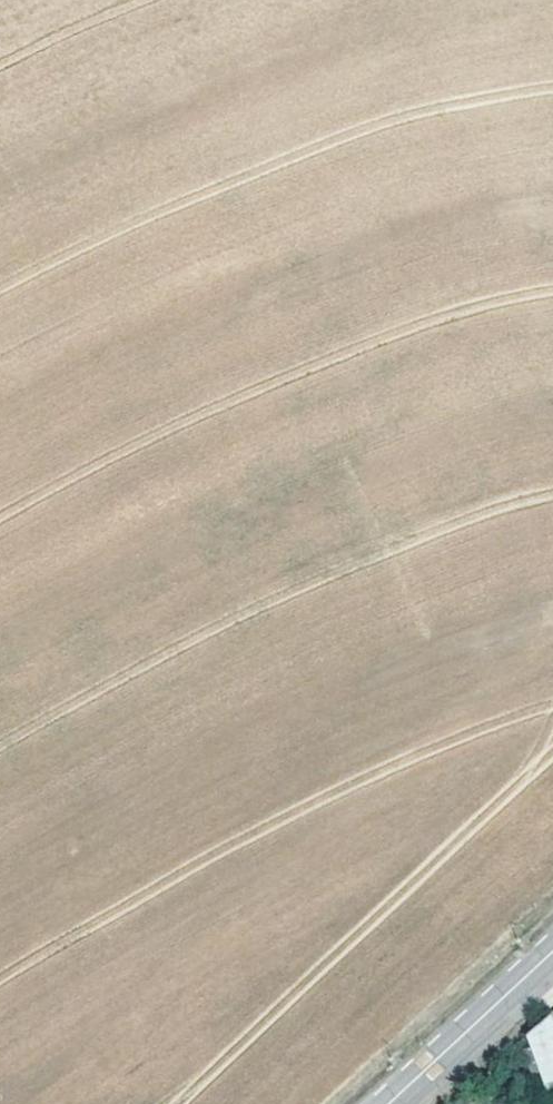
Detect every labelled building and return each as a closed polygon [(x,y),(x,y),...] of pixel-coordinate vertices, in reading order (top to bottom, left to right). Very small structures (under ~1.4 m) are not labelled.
[(552,1080),(552,1019),(551,1013),(527,1036),(545,1084),(546,1083),(552,1080)]
